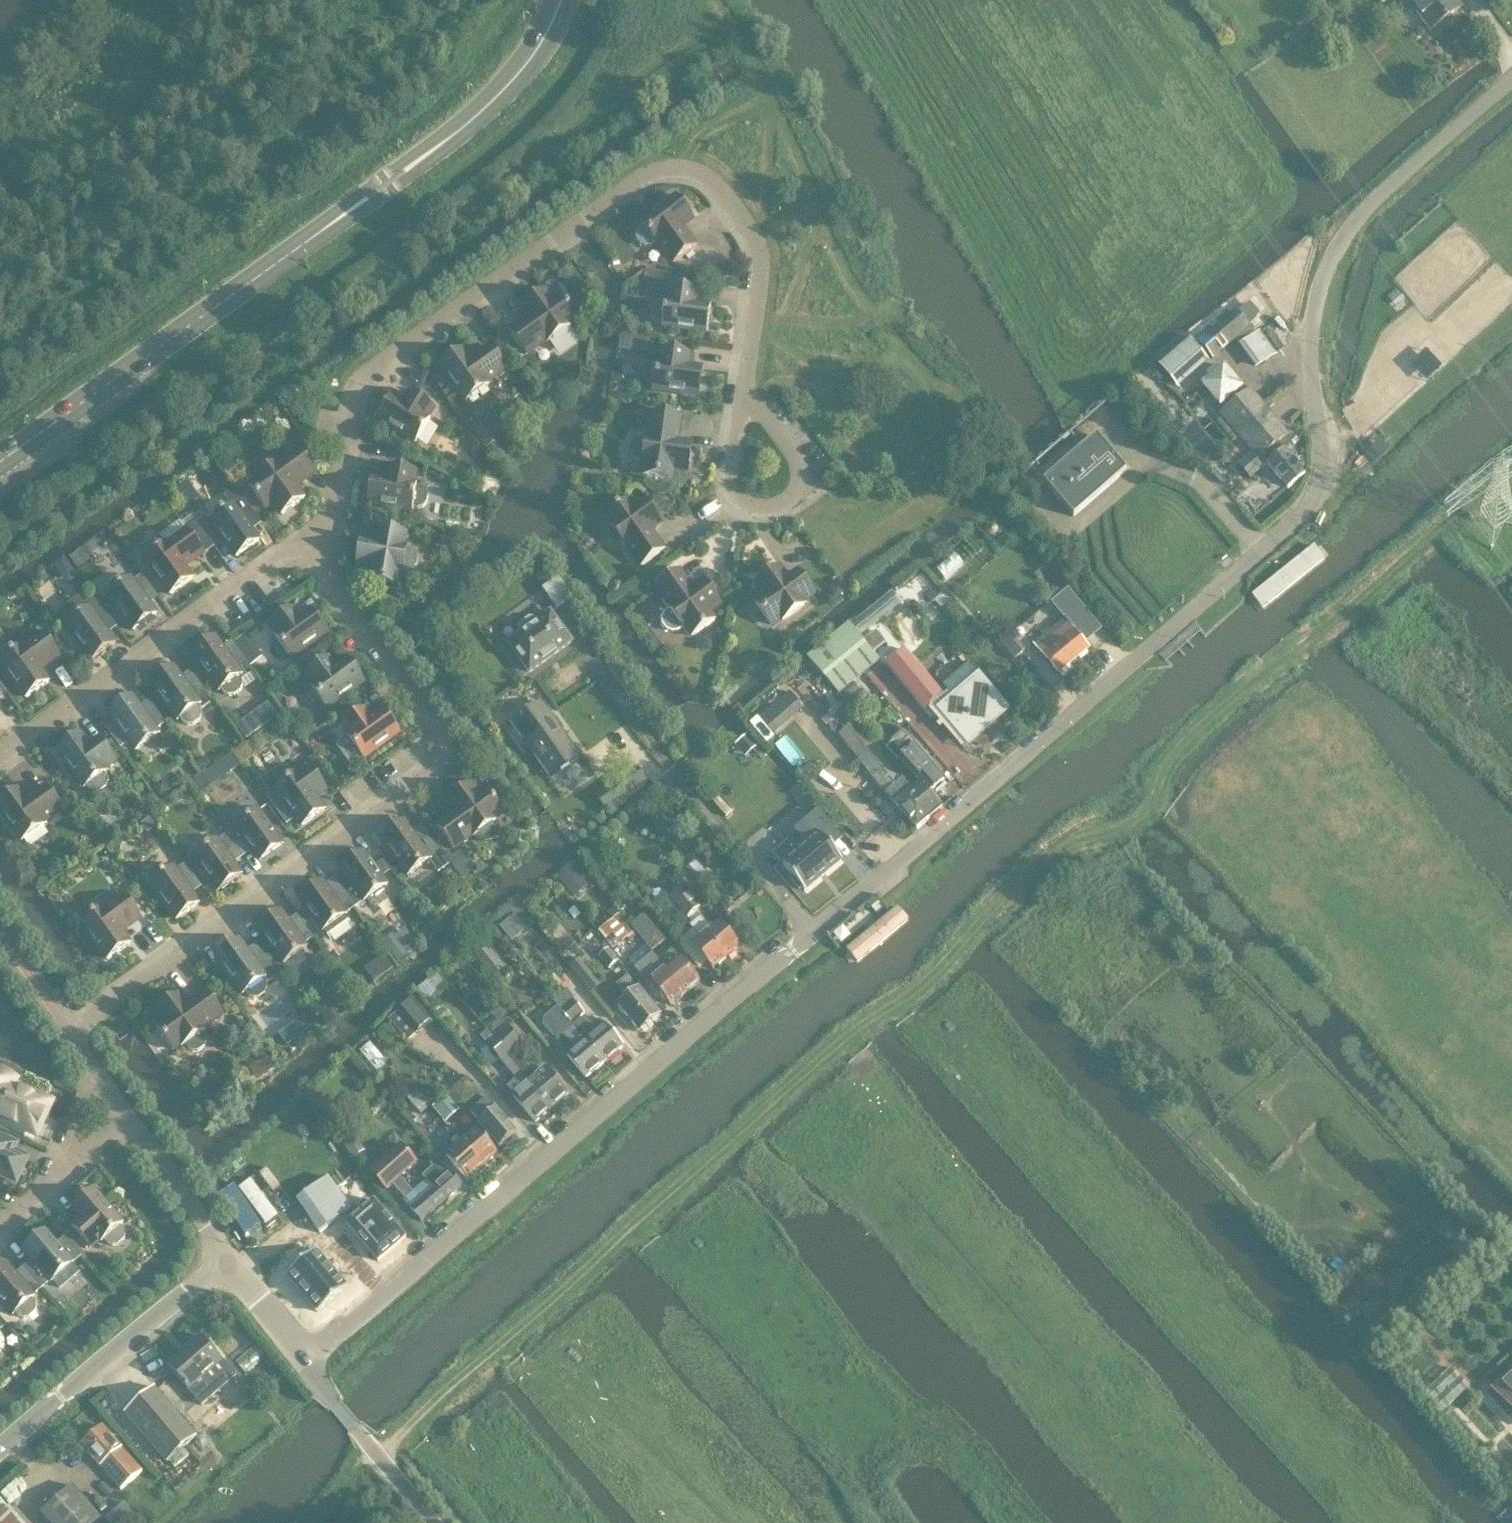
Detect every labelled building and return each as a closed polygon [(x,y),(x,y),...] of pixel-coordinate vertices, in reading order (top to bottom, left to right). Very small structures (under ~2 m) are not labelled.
[(1411,11),(1412,9),(1431,34),(1463,9),(1457,0),(1403,0),(1411,11)] [(674,264),(696,248),(681,228),(693,219),(677,197),(641,224),(642,227),(638,230),(636,235),(636,240),(640,246),(645,248),(651,247),(655,244),(657,246),(660,244),(674,264)] [(686,267),(685,277),(687,277),(687,279),(701,281),(703,269),(686,267)] [(672,275),(671,288),(685,290),(687,279),(687,277),(685,277),(672,275)] [(707,333),(711,306),(694,304),(696,291),(685,290),(671,288),(669,300),(666,300),(665,303),(660,302),(655,304),(651,308),(650,315),(652,320),(657,324),(662,324),(662,327),(707,333)] [(569,325),(577,319),(561,297),(553,303),(544,291),(522,307),(531,319),(511,333),(526,356),(547,341),(548,344),(570,328),(569,325)] [(1198,344),(1213,360),(1238,338),(1259,368),(1275,356),(1259,333),(1256,336),(1250,328),(1236,312),(1198,344)] [(641,337),(639,354),(649,355),(651,339),(641,337)] [(1159,368),(1178,389),(1209,363),(1190,341),(1159,368)] [(487,384),(507,370),(491,347),(471,362),(462,350),(440,365),(467,402),(489,387),(487,384)] [(698,396),(702,370),(685,367),(687,354),(662,351),(660,364),(657,363),(657,366),(651,365),(646,367),(643,371),(642,378),(644,384),(648,387),(653,388),(653,390),(698,396)] [(1221,415),(1259,460),(1256,462),(1251,457),(1239,468),(1250,480),(1267,465),(1288,489),(1305,475),(1293,461),(1298,457),(1290,448),(1285,452),(1284,451),(1278,444),(1288,436),(1250,390),(1221,415)] [(428,419),(434,408),(413,395),(406,406),(392,396),(377,420),(416,444),(430,421),(428,419)] [(638,462),(643,463),(643,465),(646,466),(645,476),(671,480),(673,469),(688,471),(692,445),(676,443),(680,418),(653,414),(650,439),(647,438),(646,441),(641,440),(636,442),(632,446),(631,453),(633,458),(638,462)] [(481,422),(472,427),(487,449),(495,443),(481,422)] [(1181,436),(1207,467),(1222,455),(1196,423),(1181,436)] [(1044,483),(1074,518),(1126,472),(1096,438),(1044,483)] [(255,473),(258,477),(256,479),(258,481),(249,487),(265,510),(273,503),(282,516),(304,500),(296,488),(316,473),(300,451),(280,466),(278,463),(276,464),(273,460),(268,458),(262,458),(256,462),(254,467),(255,473)] [(412,512),(413,509),(418,510),(424,508),(427,504),(428,497),(426,492),(422,488),(416,487),(417,485),(414,484),(416,472),(391,467),(389,480),(372,477),(367,504),(412,512)] [(235,489),(224,497),(231,506),(211,521),(237,558),(259,542),(249,528),(259,521),(235,489)] [(642,567),(664,551),(650,531),(662,522),(646,500),(634,509),(628,501),(606,517),(612,525),(609,527),(625,549),(628,547),(642,567)] [(199,504),(190,511),(198,522),(207,516),(199,504)] [(402,574),(403,572),(408,573),(413,571),(417,567),(418,560),(416,555),(412,551),(406,550),(407,548),(403,547),(405,534),(381,530),(379,543),(362,540),(357,567),(372,569),(370,582),(397,587),(399,574),(402,574)] [(184,568),(204,553),(188,531),(168,545),(166,543),(144,559),(171,596),(193,580),(184,568)] [(1326,560),(1315,546),(1250,598),(1262,612),(1326,560)] [(81,552),(71,559),(78,569),(88,562),(81,552)] [(70,568),(64,560),(56,565),(60,571),(65,572),(70,568)] [(803,602),(813,595),(799,575),(788,582),(778,568),(757,584),(766,596),(755,604),(771,626),(781,618),(783,621),(805,605),(803,602)] [(678,632),(683,629),(684,631),(687,629),(693,637),(715,622),(709,613),(721,604),(705,582),(693,591),(678,571),(656,587),(671,607),(668,609),(670,611),(665,614),(662,619),(663,625),(667,631),(672,633),(678,632)] [(134,632),(156,616),(146,602),(156,595),(142,576),(132,583),(130,579),(108,595),(134,632)] [(543,592),(557,611),(573,599),(559,580),(543,592)] [(833,585),(832,590),(837,597),(847,590),(840,580),(833,585)] [(638,588),(623,599),(630,608),(645,597),(638,588)] [(1068,594),(1053,606),(1085,643),(1099,630),(1068,594)] [(93,662),(115,646),(105,632),(115,625),(95,597),(84,605),(87,610),(66,624),(93,662)] [(1039,615),(1026,626),(1027,627),(1038,639),(1041,635),(1043,638),(1034,646),(1058,674),(1089,649),(1065,620),(1052,631),(1050,628),(1061,618),(1058,615),(1051,606),(1039,615)] [(291,659),(328,632),(312,610),(298,620),(291,610),(270,625),(277,635),(275,637),(291,659)] [(523,633),(509,643),(530,673),(572,643),(551,613),(537,623),(534,620),(530,620),(521,626),(520,630),(523,633)] [(850,627),(831,642),(863,679),(881,664),(865,645),(850,627)] [(40,671),(60,657),(44,634),(24,649),(22,646),(0,662),(27,699),(49,683),(40,671)] [(241,652),(252,645),(246,636),(235,644),(241,652)] [(242,682),(254,673),(234,646),(224,653),(214,639),(193,654),(219,691),(221,690),(224,694),(229,697),(235,696),(241,692),(243,687),(242,682)] [(863,679),(831,642),(809,659),(840,697),(863,679)] [(887,669),(925,714),(944,698),(905,653),(887,669)] [(327,709),(364,682),(348,661),(334,671),(326,660),(306,675),(314,685),(311,687),(327,709)] [(952,697),(936,711),(968,748),(1010,712),(978,675),(972,667),(946,690),(951,695),(952,697)] [(201,711),(213,703),(193,675),(183,682),(173,668),(151,684),(178,721),(180,720),(183,724),(188,726),(194,726),(199,722),(202,717),(201,711)] [(870,776),(888,760),(828,686),(804,706),(810,718),(816,724),(821,721),(826,727),(827,726),(837,738),(839,737),(870,776)] [(789,693),(758,719),(758,718),(750,725),(767,746),(775,739),(771,735),(802,708),(789,693)] [(107,729),(121,749),(130,742),(137,751),(158,735),(156,731),(165,724),(152,705),(142,712),(132,698),(110,714),(116,722),(107,729)] [(512,725),(551,779),(580,758),(542,704),(512,725)] [(348,739),(338,747),(350,765),(361,757),(363,759),(400,733),(384,711),(370,721),(363,710),(342,725),(350,735),(347,737),(348,739)] [(244,721),(237,726),(247,740),(254,734),(244,721)] [(327,724),(314,733),(320,741),(333,732),(327,724)] [(85,788),(87,786),(90,791),(95,793),(101,793),(106,788),(109,783),(108,778),(105,773),(107,772),(105,769),(115,762),(101,741),(90,749),(80,735),(58,751),(85,788)] [(893,743),(885,750),(892,757),(898,765),(901,763),(918,783),(920,781),(931,795),(945,783),(910,742),(909,741),(899,749),(893,743)] [(231,755),(222,761),(231,772),(239,766),(231,755)] [(206,758),(196,764),(202,773),(211,767),(206,758)] [(905,781),(888,760),(870,776),(887,795),(916,830),(929,819),(921,810),(931,801),(919,786),(912,792),(904,782),(905,781)] [(275,783),(278,788),(276,789),(278,792),(268,799),(287,824),(296,817),(303,826),(324,811),(314,797),(325,789),(310,769),(300,776),(298,774),(296,775),(293,770),(288,768),(282,769),(276,773),(274,778),(275,783)] [(626,775),(614,785),(623,798),(636,788),(626,775)] [(163,782),(154,788),(161,798),(170,791),(163,782)] [(475,838),(477,836),(480,841),(485,843),(490,843),(496,838),(499,834),(498,828),(495,823),(497,822),(495,819),(503,813),(487,791),(479,797),(470,785),(448,801),(457,813),(437,828),(453,850),(473,835),(475,838)] [(63,809),(47,787),(27,801),(18,789),(0,802),(0,810),(23,842),(45,826),(43,824),(63,809)] [(236,828),(227,835),(241,854),(250,847),(260,861),(282,846),(258,812),(256,813),(252,809),(247,806),(242,807),(236,811),(234,816),(235,821),(238,826),(236,827),(236,828)] [(807,823),(772,853),(783,867),(792,878),(789,881),(799,892),(802,890),(805,892),(833,869),(842,861),(826,842),(835,834),(818,814),(807,823)] [(150,818),(142,825),(146,831),(150,831),(156,827),(150,818)] [(438,873),(449,866),(424,830),(414,837),(404,823),(382,838),(409,875),(429,861),(438,873)] [(702,825),(690,835),(698,846),(711,835),(702,825)] [(241,854),(227,835),(217,842),(216,841),(195,857),(219,891),(241,875),(231,861),(241,854)] [(346,876),(336,882),(355,908),(365,902),(367,901),(370,905),(375,908),(381,907),(387,903),(389,898),(388,892),(385,888),(387,886),(378,873),(388,866),(378,853),(368,860),(363,852),(341,868),(346,876)] [(459,852),(447,860),(454,869),(466,861),(459,852)] [(711,879),(696,862),(689,868),(703,885),(711,879)] [(178,921),(200,905),(190,891),(199,884),(185,865),(176,871),(173,868),(151,884),(178,921)] [(569,890),(586,875),(578,865),(561,880),(569,890)] [(355,908),(336,882),(327,889),(321,882),(299,898),(330,940),(352,924),(345,915),(355,908)] [(672,908),(689,894),(683,887),(666,901),(672,908)] [(465,889),(460,893),(465,901),(470,897),(465,889)] [(689,894),(672,908),(684,922),(688,919),(693,924),(690,927),(700,939),(692,945),(713,970),(726,959),(696,922),(702,917),(697,911),(701,908),(689,894)] [(916,922),(891,894),(883,901),(873,899),(830,935),(858,971),(916,922)] [(121,933),(142,918),(126,896),(106,910),(104,908),(82,924),(108,961),(130,945),(121,933)] [(519,904),(511,911),(512,911),(516,917),(524,911),(523,910),(519,904)] [(258,927),(285,964),(307,949),(304,945),(314,938),(300,919),(290,926),(280,912),(258,927)] [(644,916),(631,927),(652,952),(665,941),(644,916)] [(512,943),(526,931),(515,917),(500,928),(512,943)] [(696,922),(726,959),(740,948),(719,923),(712,929),(702,917),(696,922)] [(398,961),(408,953),(394,935),(383,943),(398,961)] [(239,941),(217,957),(244,994),(246,993),(249,997),(254,999),(259,999),(265,995),(267,990),(267,984),(278,976),(259,948),(249,955),(239,941)] [(484,949),(474,957),(490,976),(500,968),(484,949)] [(599,956),(609,969),(618,962),(609,949),(599,956)] [(658,962),(685,995),(699,983),(673,951),(658,962)] [(384,956),(365,969),(374,982),(393,968),(384,956)] [(582,959),(572,967),(591,992),(601,984),(582,959)] [(685,995),(658,962),(644,974),(671,1006),(685,995)] [(661,1016),(639,989),(629,977),(618,986),(629,998),(618,1006),(640,1033),(661,1016)] [(553,1001),(560,1009),(572,1024),(585,1013),(574,1000),(575,999),(567,990),(566,991),(553,1001)] [(183,1047),(185,1046),(188,1050),(193,1053),(199,1052),(205,1048),(207,1043),(206,1037),(203,1033),(205,1031),(203,1029),(224,1014),(208,992),(187,1007),(179,994),(156,1010),(165,1022),(157,1029),(173,1051),(181,1045),(183,1047)] [(399,1013),(417,1034),(432,1021),(414,1000),(399,1013)] [(605,1063),(575,1027),(572,1024),(560,1009),(546,1020),(546,1027),(554,1037),(561,1038),(564,1035),(575,1050),(567,1056),(586,1079),(605,1063)] [(303,1017),(291,1026),(299,1037),(311,1029),(303,1017)] [(494,1018),(486,1025),(492,1033),(504,1023),(500,1018),(494,1018)] [(575,1027),(605,1063),(624,1048),(604,1025),(594,1033),(591,1029),(593,1027),(585,1018),(575,1027)] [(492,1037),(494,1039),(552,1109),(568,1095),(547,1070),(538,1077),(516,1051),(524,1044),(507,1025),(492,1037)] [(552,1109),(494,1039),(487,1045),(525,1089),(514,1098),(535,1123),(552,1109)] [(275,1069),(263,1052),(246,1065),(259,1082),(275,1069)] [(36,1135),(51,1102),(11,1084),(13,1080),(11,1078),(9,1077),(7,1075),(5,1074),(2,1073),(0,1072),(0,1119),(36,1135)] [(431,1107),(417,1092),(408,1100),(421,1115),(431,1107)] [(460,1112),(447,1097),(437,1105),(450,1121),(460,1112)] [(507,1147),(515,1140),(513,1138),(515,1134),(487,1101),(472,1114),(501,1148),(504,1145),(507,1147)] [(477,1130),(462,1144),(483,1168),(499,1154),(477,1130)] [(2,1139),(0,1138),(0,1176),(16,1183),(28,1158),(14,1151),(13,1154),(6,1151),(9,1146),(9,1145),(9,1144),(9,1143),(8,1141),(8,1140),(7,1139),(5,1139),(4,1139),(3,1139),(2,1139)] [(468,1181),(483,1168),(462,1144),(447,1157),(468,1181)] [(422,1222),(439,1207),(462,1187),(450,1174),(437,1158),(430,1164),(434,1168),(423,1177),(427,1182),(413,1194),(400,1179),(416,1165),(401,1147),(371,1173),(386,1191),(393,1186),(406,1201),(405,1202),(422,1222)] [(121,1226),(123,1225),(93,1190),(72,1208),(84,1221),(74,1229),(90,1249),(100,1240),(102,1243),(104,1241),(108,1245),(113,1247),(119,1246),(124,1241),(126,1236),(125,1231),(121,1226)] [(378,1262),(380,1261),(404,1240),(406,1239),(405,1237),(404,1237),(376,1204),(376,1203),(374,1202),(373,1203),(349,1224),(348,1224),(347,1225),(348,1227),(349,1227),(377,1260),(378,1262)] [(36,1263),(27,1271),(42,1289),(51,1281),(52,1282),(52,1281),(59,1289),(78,1272),(72,1264),(71,1263),(79,1256),(80,1257),(81,1256),(65,1238),(56,1245),(45,1232),(24,1250),(36,1263)] [(317,1251),(286,1278),(318,1314),(348,1288),(317,1251)] [(42,1289),(27,1271),(17,1279),(6,1266),(0,1271),(0,1299),(14,1315),(15,1313),(19,1318),(24,1319),(30,1318),(35,1314),(37,1309),(36,1303),(32,1299),(34,1297),(33,1297),(42,1289)] [(209,1345),(202,1337),(168,1367),(202,1406),(236,1376),(212,1349),(213,1347),(210,1343),(209,1345)] [(1511,1410),(1511,1369),(1491,1388),(1511,1410)] [(167,1463),(197,1437),(155,1389),(125,1415),(167,1463)] [(121,1491),(142,1472),(102,1427),(81,1445),(121,1491)] [(100,1518),(73,1487),(41,1514),(49,1522),(94,1522),(100,1518)] [(108,1522),(132,1522),(137,1519),(124,1504),(106,1520),(108,1522)] [(4,1508),(0,1511),(0,1522),(17,1522),(4,1508)]
